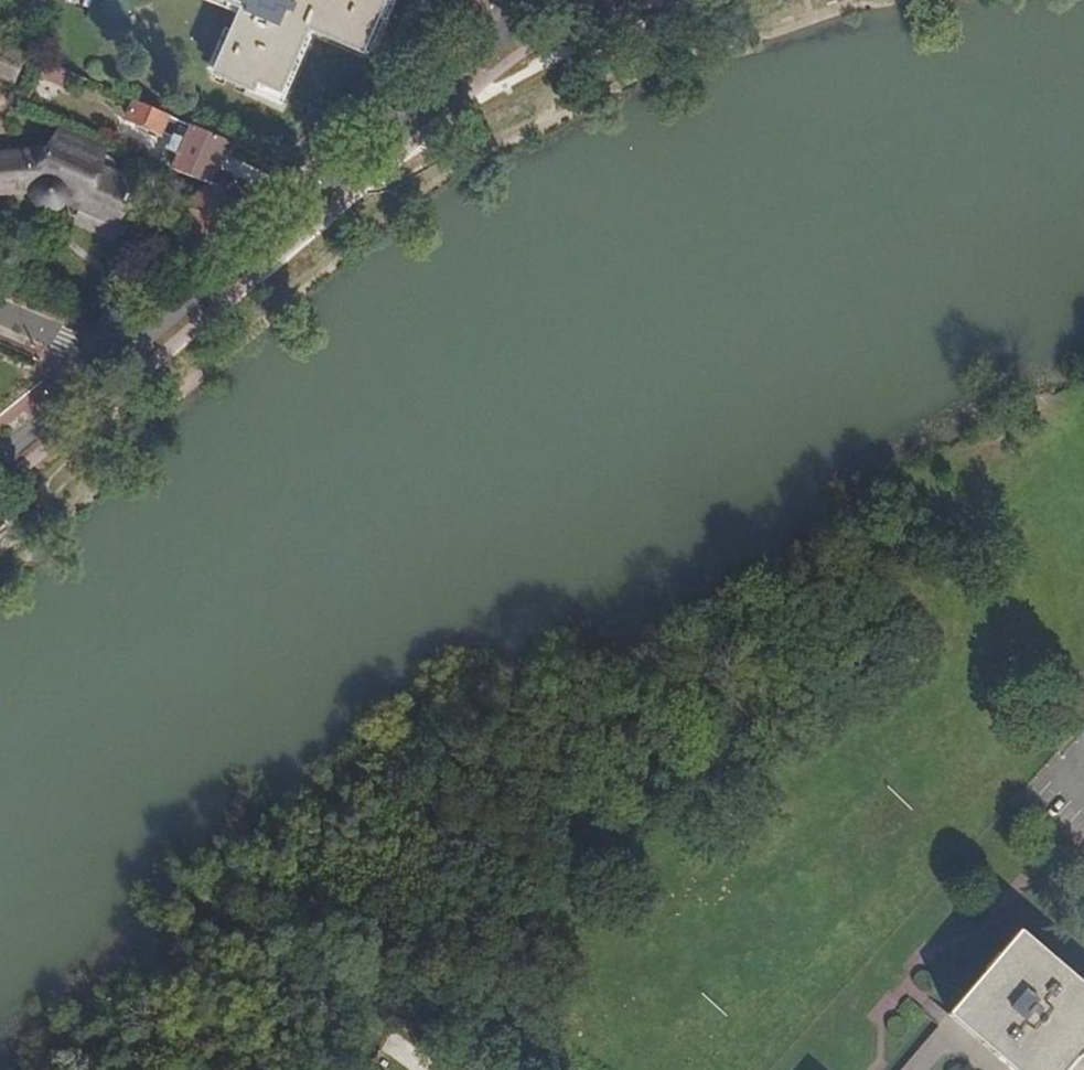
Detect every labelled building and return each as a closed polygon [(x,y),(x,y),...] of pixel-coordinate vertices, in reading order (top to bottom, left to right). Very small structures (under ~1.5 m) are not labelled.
[(243,9),(215,75),(252,91),(256,83),(279,92),(308,29),(362,52),(384,0),(222,0),(243,9)] [(0,44),(0,77),(13,83),(25,55),(0,44)] [(207,185),(226,143),(136,103),(129,121),(173,140),(169,149),(167,148),(160,165),(198,181),(207,185)] [(57,136),(48,154),(6,155),(0,156),(0,195),(35,194),(37,202),(41,207),(46,210),(52,211),(56,211),(60,209),(65,206),(69,201),(117,222),(133,186),(97,170),(103,156),(57,136)] [(244,219),(257,208),(236,183),(222,194),(244,219)] [(224,236),(244,219),(222,194),(219,190),(207,185),(184,204),(187,208),(183,212),(201,232),(189,243),(199,256),(224,236)] [(1012,1069),(1051,1069),(1063,1056),(1083,1032),(1083,986),(1024,933),(950,1016),(1012,1069)]
